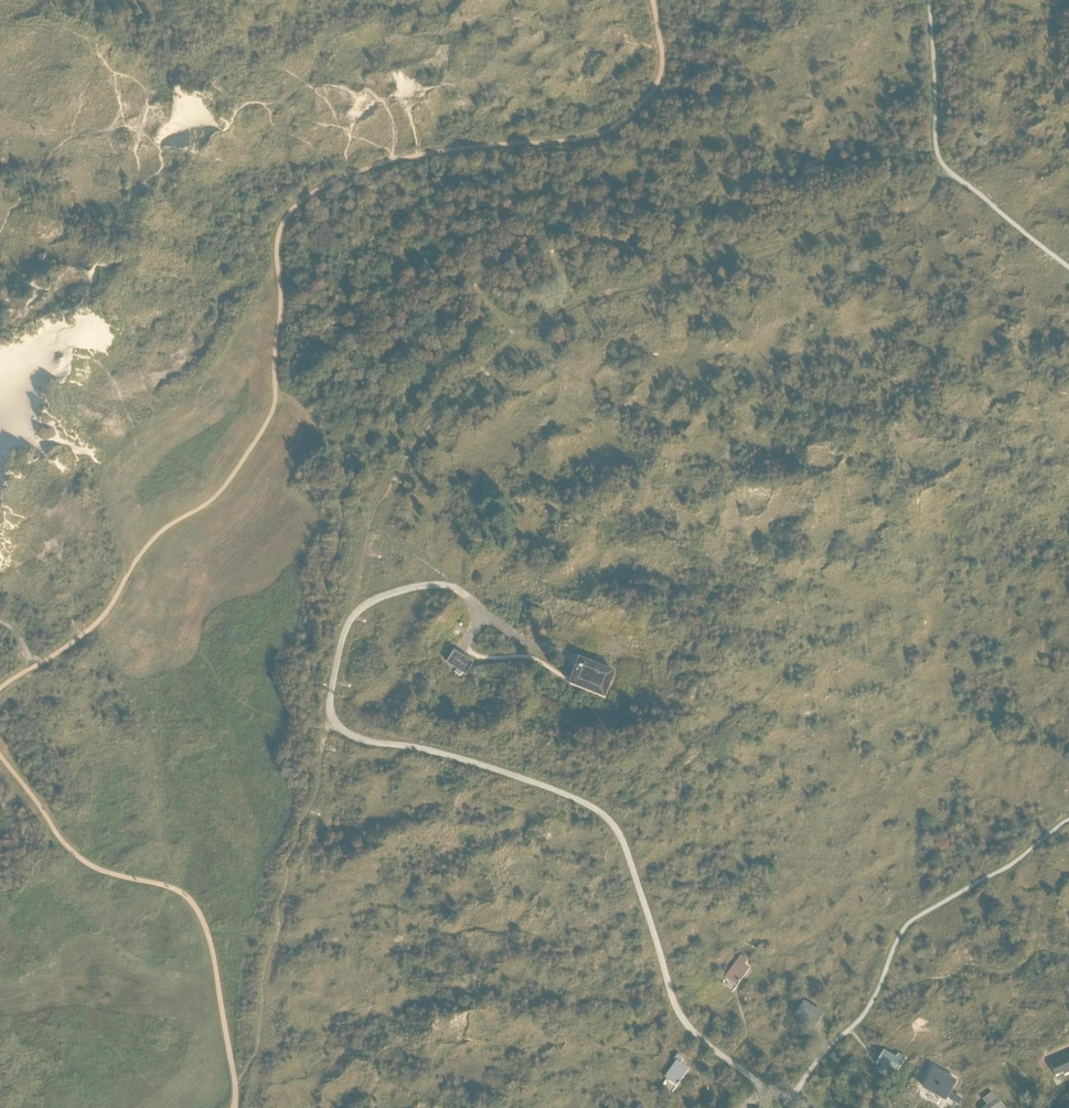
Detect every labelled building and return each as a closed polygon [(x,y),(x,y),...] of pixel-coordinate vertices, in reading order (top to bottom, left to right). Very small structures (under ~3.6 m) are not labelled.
[(466,675),(473,665),(455,654),(448,664),(466,675)] [(580,660),(570,685),(605,699),(615,674),(580,660)] [(748,961),(741,957),(726,979),(737,987),(749,969),(744,966),(748,961)] [(814,1029),(823,1016),(805,1004),(796,1016),(814,1029)] [(885,1052),(885,1051),(884,1051),(877,1064),(878,1065),(878,1064),(882,1066),(881,1068),(888,1072),(889,1070),(897,1075),(897,1076),(907,1058),(906,1058),(906,1059),(899,1055),(899,1054),(896,1058),(885,1052)] [(674,1060),(677,1062),(665,1079),(677,1087),(689,1070),(680,1064),(683,1059),(678,1055),(674,1060)] [(1050,1065),(1056,1077),(1064,1073),(1065,1076),(1068,1074),(1068,1056),(1050,1065)] [(931,1082),(926,1091),(938,1098),(939,1097),(946,1101),(956,1083),(934,1070),(928,1081),(931,1082)] [(988,1106),(985,1107),(1004,1107),(997,1099),(996,1100),(992,1094),(984,1100),(988,1106)] [(954,1097),(951,1102),(959,1106),(962,1101),(954,1097)]
